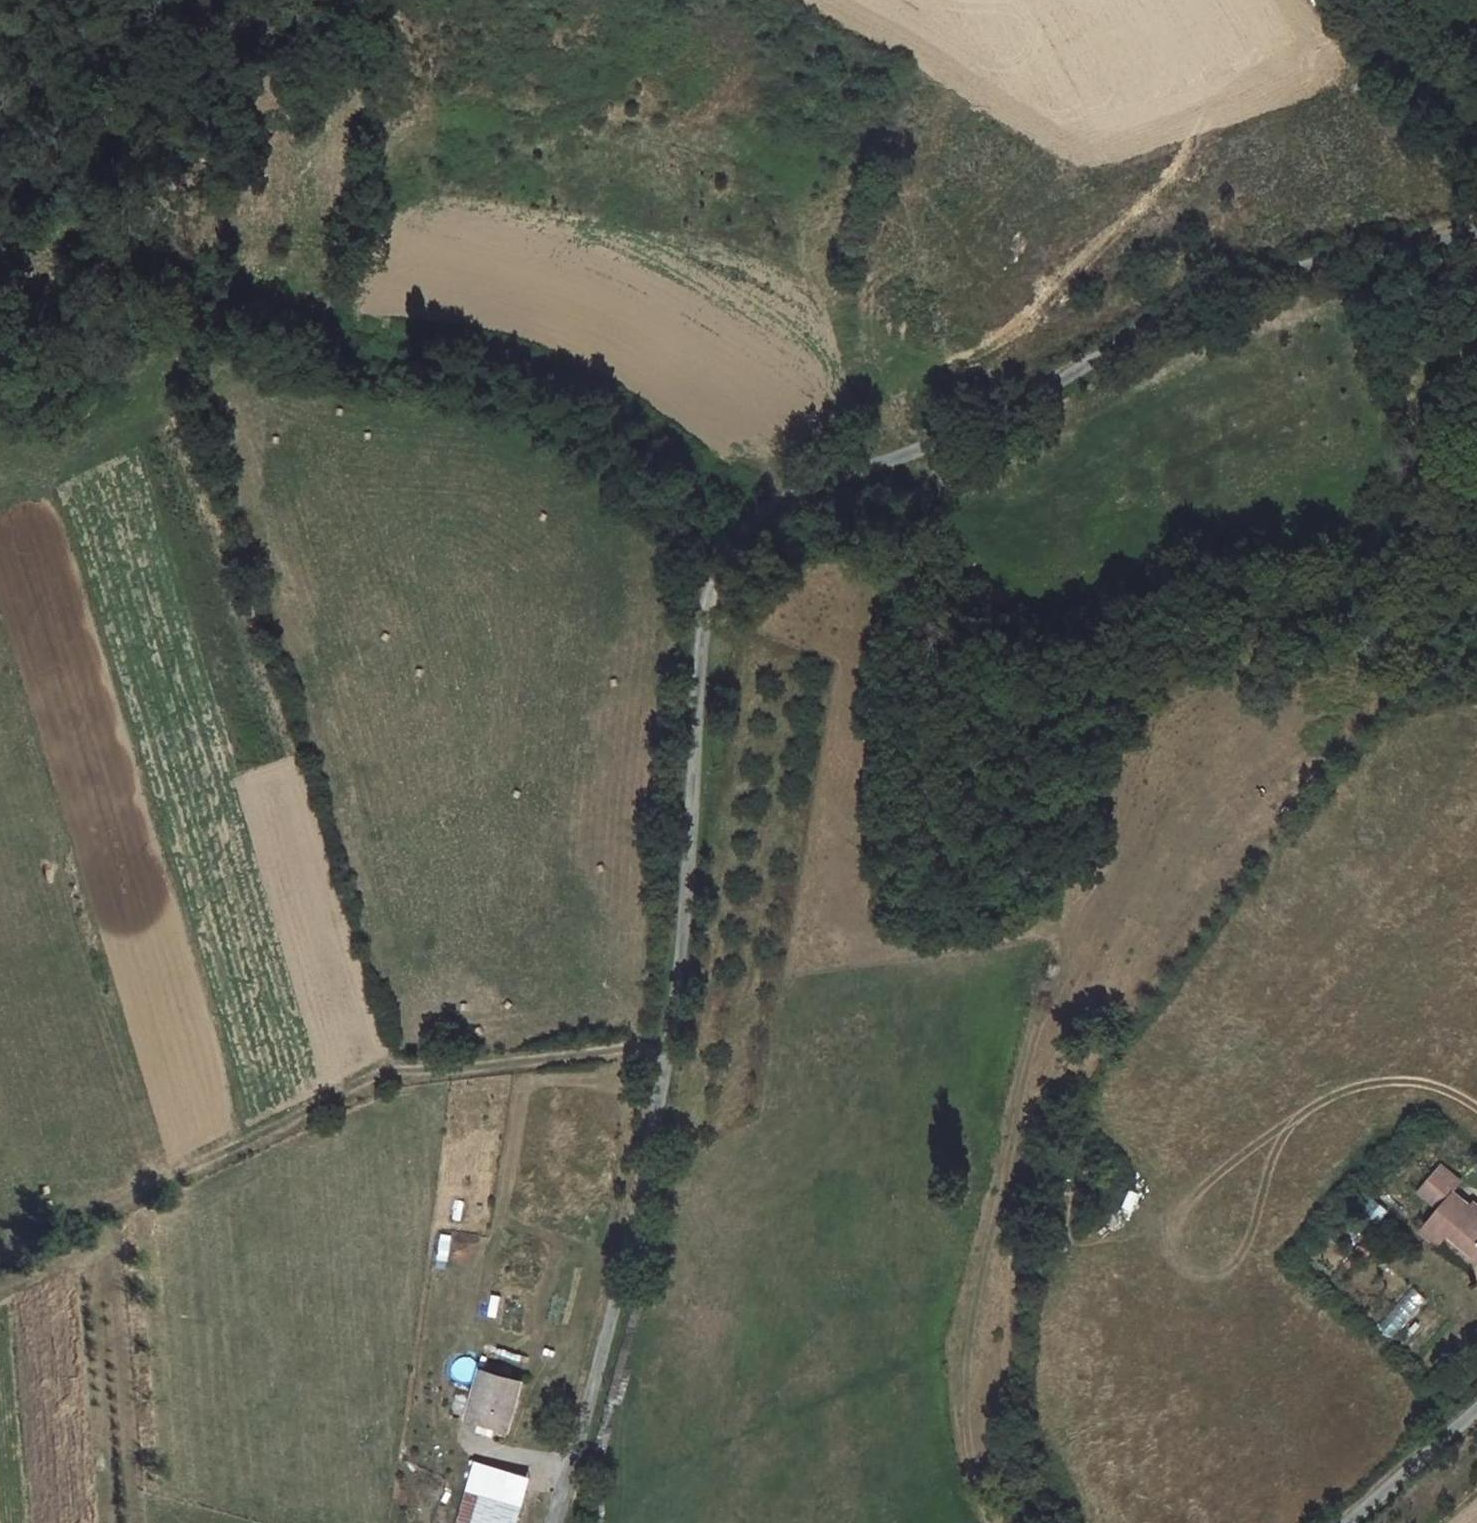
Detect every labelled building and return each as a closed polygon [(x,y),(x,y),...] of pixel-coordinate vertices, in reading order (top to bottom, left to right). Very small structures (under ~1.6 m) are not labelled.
[(1447,1201),(1454,1192),(1438,1180),(1426,1196),(1442,1208),(1447,1201)] [(1473,1216),(1471,1219),(1447,1201),(1417,1239),(1436,1253),(1441,1247),(1466,1266),(1476,1253),(1476,1219),(1473,1216)] [(1476,1271),(1476,1253),(1466,1266),(1475,1273),(1476,1271)] [(478,1429),(519,1439),(528,1392),(489,1383),(478,1429)] [(477,1503),(461,1499),(456,1522),(473,1522),(477,1503)] [(477,1503),(473,1522),(512,1522),(514,1513),(477,1503)]
